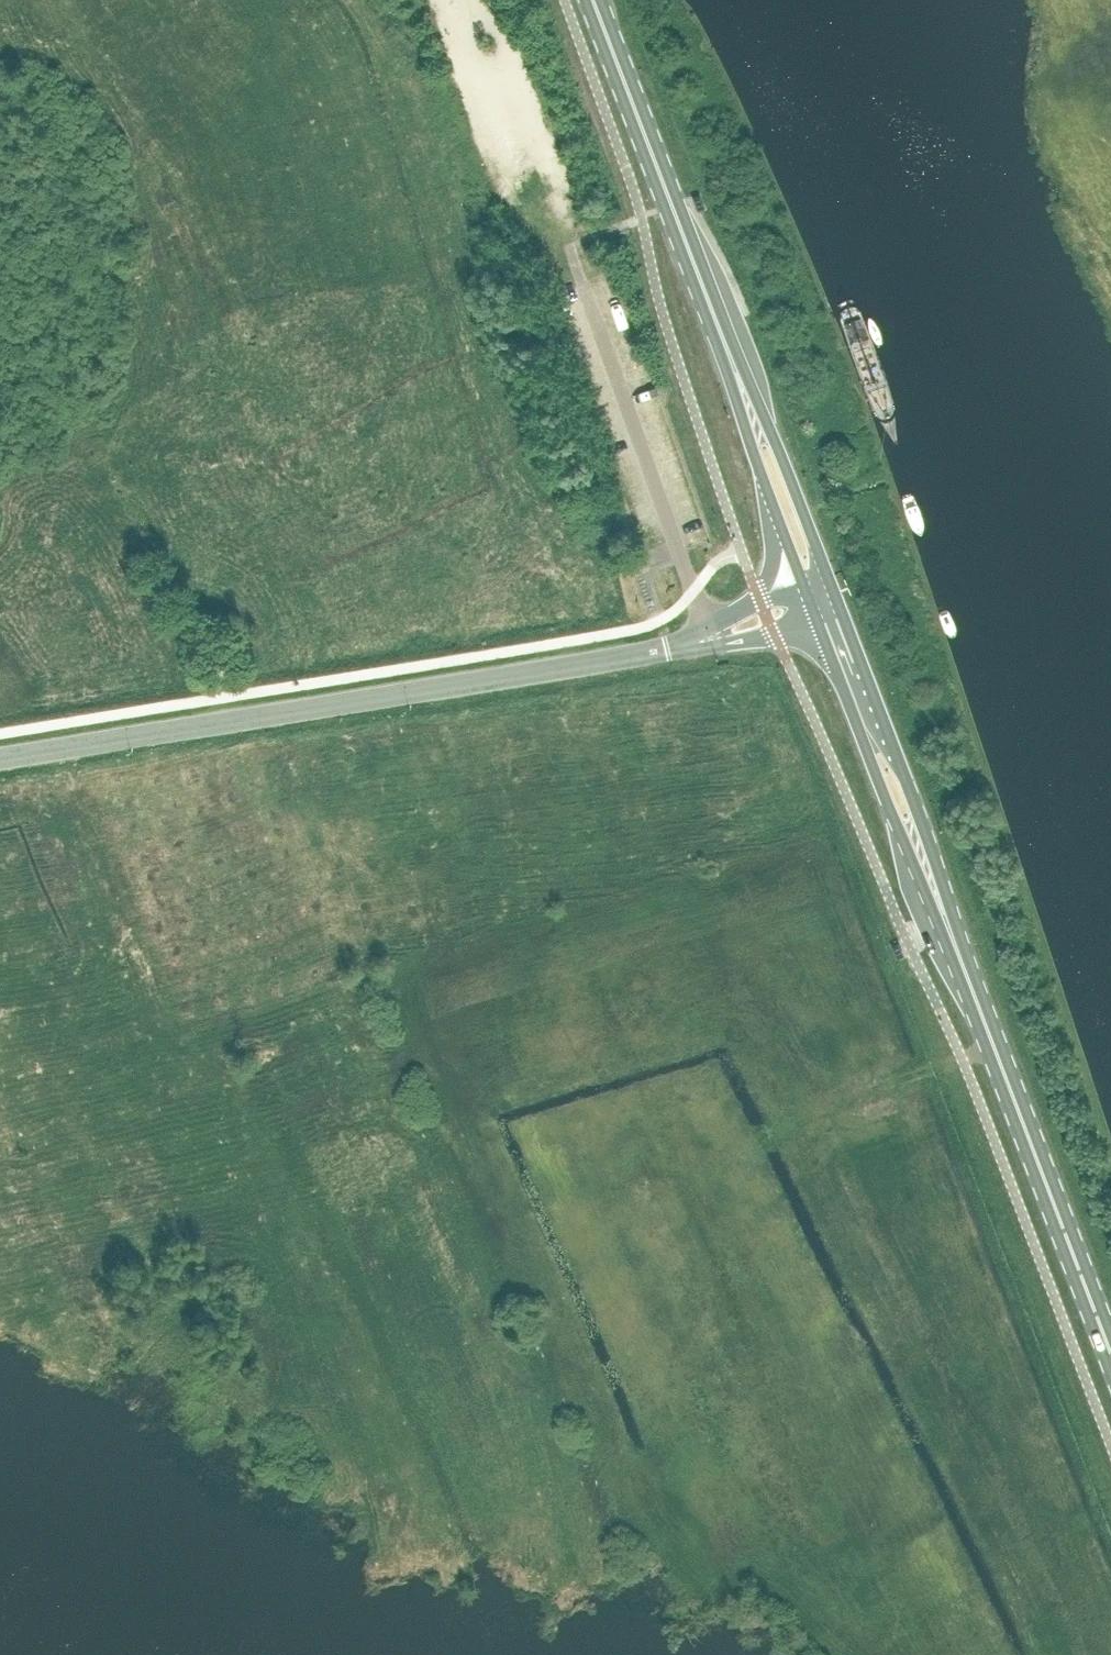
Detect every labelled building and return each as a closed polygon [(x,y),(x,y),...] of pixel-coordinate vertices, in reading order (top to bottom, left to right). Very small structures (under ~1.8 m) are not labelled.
[(570,326),(556,338),(565,349),(579,336),(570,326)] [(209,660),(223,658),(221,639),(207,642),(209,660)]
